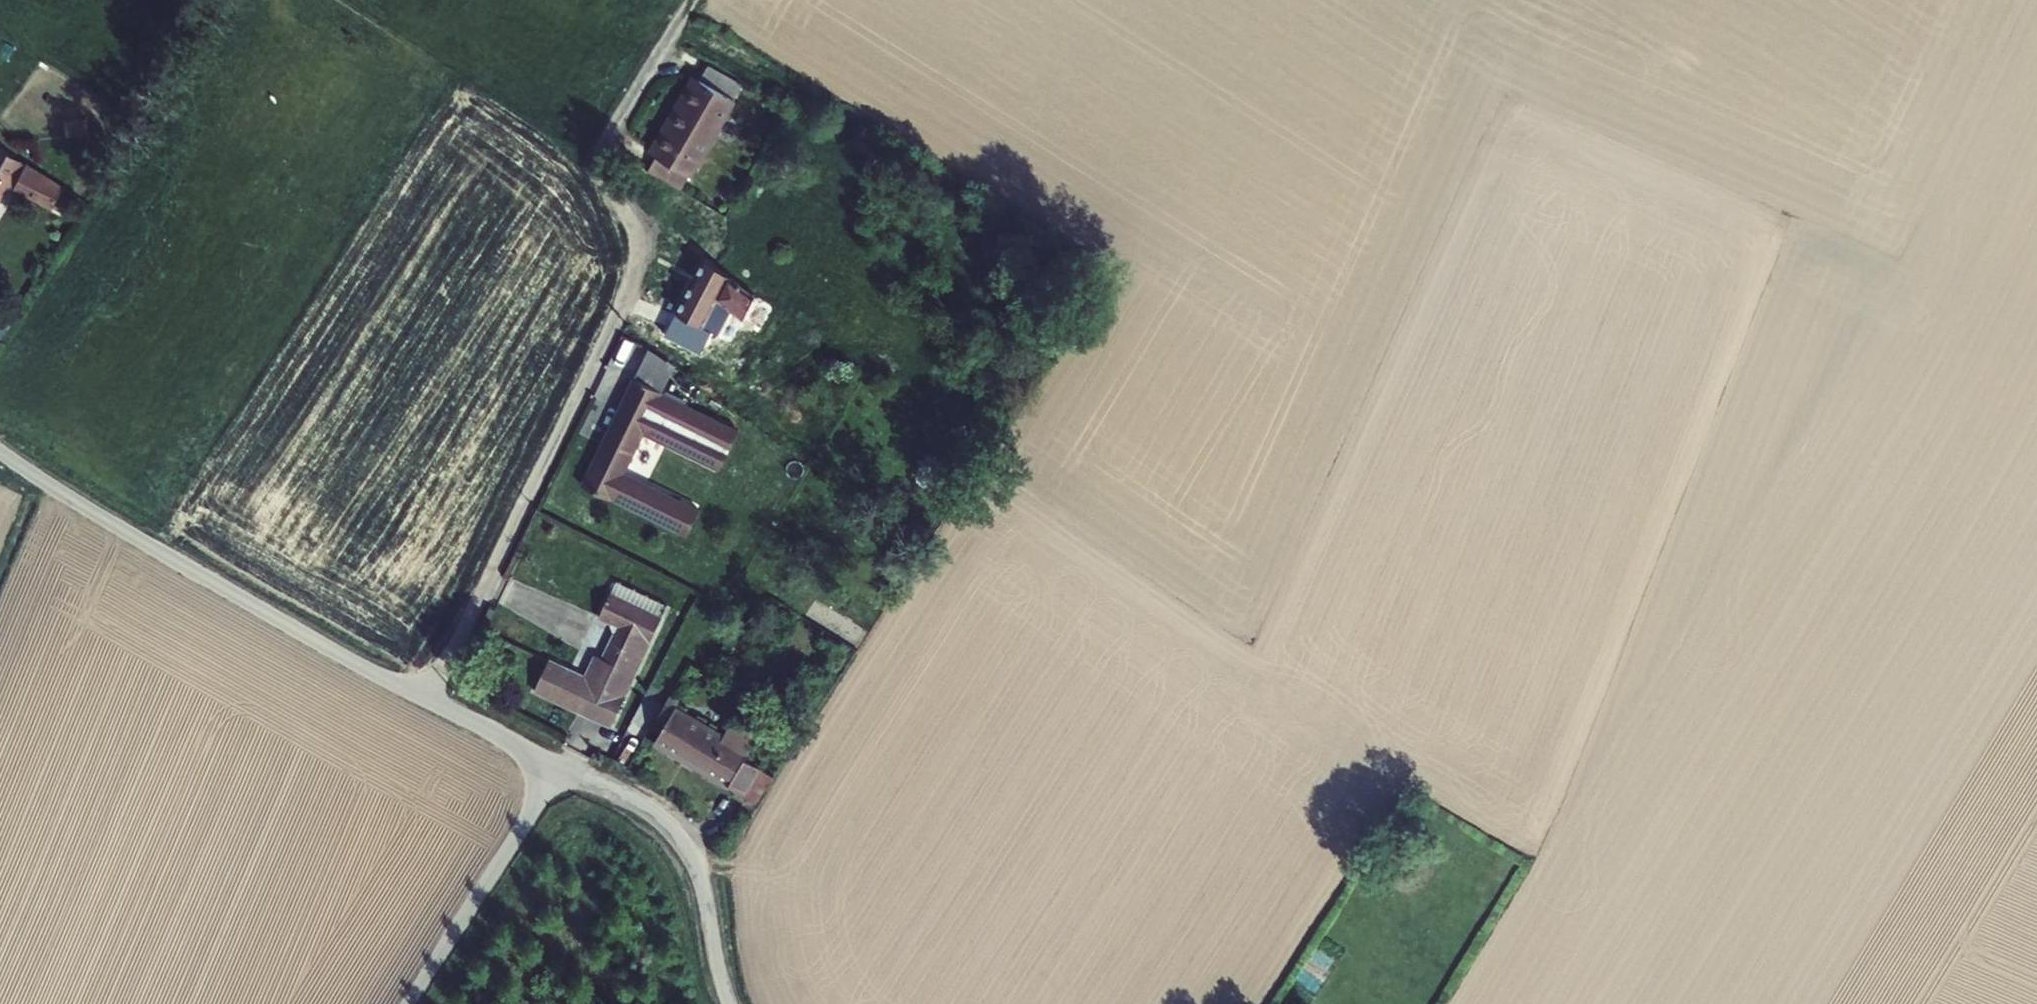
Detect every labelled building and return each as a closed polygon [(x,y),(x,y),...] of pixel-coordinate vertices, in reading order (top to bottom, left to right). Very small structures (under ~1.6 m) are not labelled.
[(740,85),(707,67),(699,81),(690,76),(647,151),(654,156),(646,172),(679,190),(688,174),(693,178),(736,102),(732,99),(740,85)] [(754,297),(703,258),(675,312),(664,333),(692,345),(704,324),(714,329),(728,310),(741,321),(742,318),(753,324),(763,305),(752,299),(754,297)] [(0,314),(0,333),(10,317),(0,314)] [(611,498),(684,536),(698,508),(624,471),(643,434),(717,470),(738,429),(663,392),(674,369),(647,349),(633,379),(581,486),(610,500),(611,498)] [(665,605),(616,581),(611,593),(609,592),(597,618),(610,625),(613,632),(601,659),(593,655),(583,675),(548,659),(533,692),(609,727),(650,643),(649,642),(661,617),(660,617),(665,605)] [(679,698),(670,694),(650,729),(659,735),(653,745),(725,788),(728,785),(755,803),(772,776),(743,759),(757,737),(731,723),(723,733),(676,706),(679,698)]
